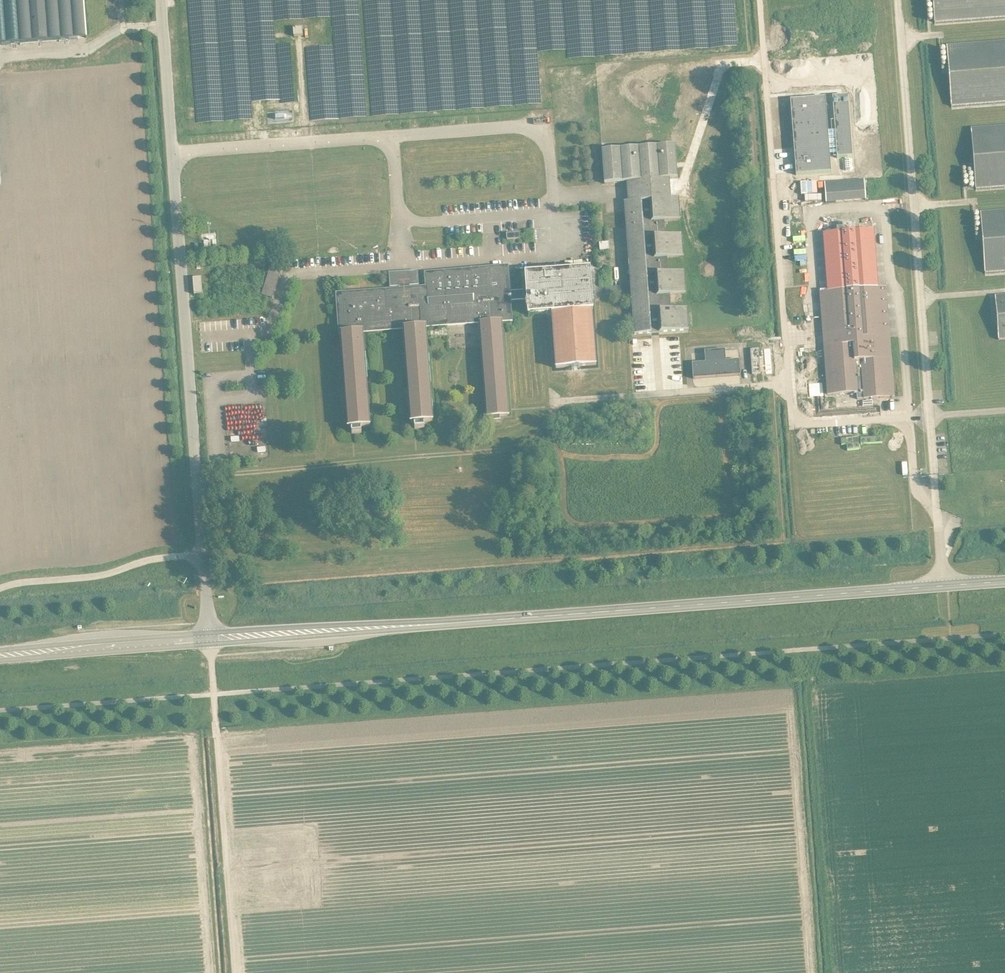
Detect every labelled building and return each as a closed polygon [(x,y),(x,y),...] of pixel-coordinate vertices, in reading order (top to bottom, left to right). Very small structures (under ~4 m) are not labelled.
[(86,38),(83,0),(0,0),(0,45),(86,38)] [(934,24),(1004,19),(1004,0),(932,0),(934,24)] [(293,28),(293,36),(303,35),(302,27),(293,28)] [(1004,103),(1004,41),(946,45),(951,108),(1004,103)] [(970,128),(975,190),(1004,188),(1004,125),(970,128)] [(408,282),(400,283),(399,282),(399,289),(336,294),(339,333),(340,333),(348,428),(351,427),(351,433),(361,433),(361,427),(369,426),(362,332),(403,329),(410,423),(414,422),(414,428),(424,428),(424,422),(432,421),(425,327),(479,323),(486,417),(490,417),(490,423),(500,422),(500,416),(508,415),(501,321),(511,320),(510,300),(527,299),(527,304),(525,304),(526,310),(528,310),(528,315),(551,313),(556,368),(595,365),(591,310),(592,310),(591,293),(631,290),(634,334),(688,330),(686,309),(670,310),(669,294),(685,293),(683,272),(668,273),(666,257),(682,256),(681,235),(665,236),(664,220),(680,219),(678,198),(670,199),(669,179),(677,178),(674,146),(602,152),(604,183),(627,182),(628,202),(624,202),(630,284),(590,287),(589,270),(525,275),(526,291),(509,292),(507,267),(489,268),(489,265),(479,266),(479,269),(425,273),(426,287),(409,289),(409,286),(408,281),(408,282)] [(980,212),(985,274),(1004,273),(1004,210),(980,212)] [(827,292),(820,293),(827,395),(857,392),(857,399),(864,399),(894,397),(885,287),(877,288),(873,230),(823,234),(827,292)] [(192,278),(194,294),(202,293),(201,277),(192,278)] [(994,297),(998,340),(1004,340),(1004,296),(994,297)] [(694,364),(695,379),(742,375),(741,360),(728,361),(727,350),(706,351),(707,363),(694,364)]
